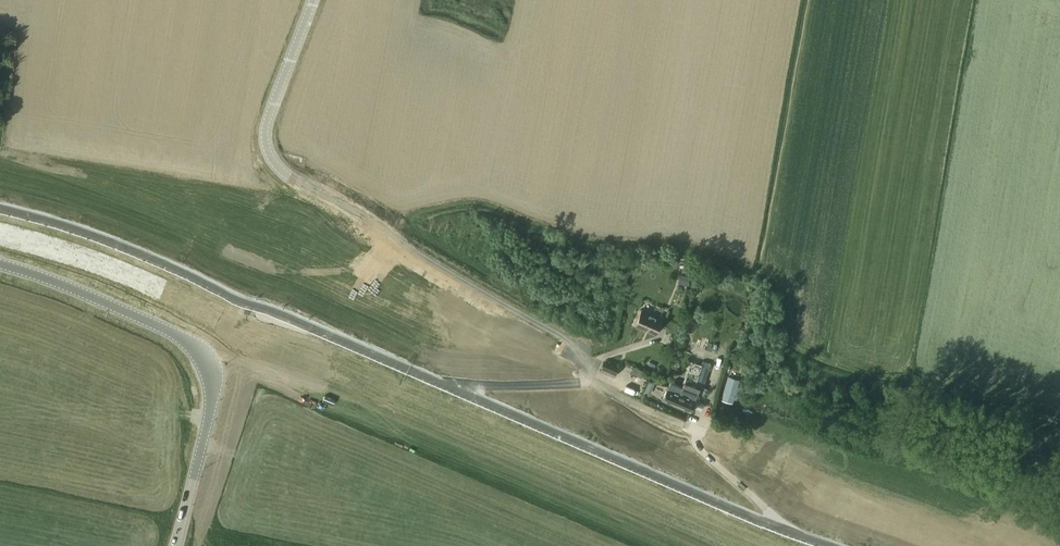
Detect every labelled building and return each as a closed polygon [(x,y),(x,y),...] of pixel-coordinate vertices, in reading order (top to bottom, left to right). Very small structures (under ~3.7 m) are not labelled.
[(634,325),(656,334),(663,318),(642,308),(634,325)] [(685,383),(696,386),(703,364),(692,361),(685,383)] [(603,362),(600,370),(614,376),(617,368),(603,362)] [(737,400),(739,395),(741,387),(738,386),(740,379),(728,376),(721,400),(733,404),(734,399),(737,400)] [(703,404),(695,400),(697,394),(670,383),(663,400),(690,411),(692,406),(701,410),(703,404)]
